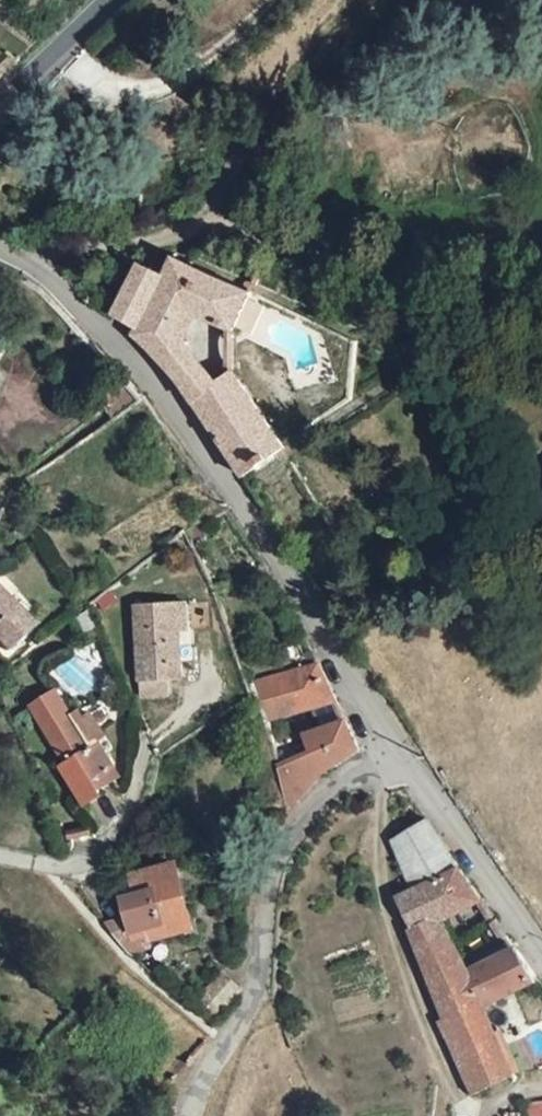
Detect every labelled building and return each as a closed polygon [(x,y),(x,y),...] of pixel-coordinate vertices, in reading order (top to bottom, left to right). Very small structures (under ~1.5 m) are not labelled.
[(0,58),(0,73),(8,66),(0,58)] [(263,304),(209,281),(173,266),(163,282),(141,271),(136,273),(107,322),(123,333),(131,338),(151,303),(204,328),(243,345),(263,304)] [(189,417),(225,396),(192,352),(204,328),(151,303),(131,338),(123,333),(119,338),(143,361),(175,396),(189,417)] [(299,468),(304,465),(244,386),(225,396),(189,417),(247,501),(299,468)] [(0,640),(26,619),(2,591),(0,589),(0,640)] [(192,621),(191,595),(137,600),(140,649),(143,688),(171,687),(170,670),(189,668),(187,631),(178,632),(178,622),(192,621)] [(344,702),(331,678),(256,698),(267,723),(344,702)] [(80,791),(120,764),(98,732),(89,738),(53,685),(30,700),(67,754),(58,760),(80,791)] [(312,733),(320,748),(286,764),(302,800),(321,777),(331,764),(358,747),(365,743),(351,716),(312,733)] [(494,1007),(541,986),(541,957),(530,940),(510,949),(488,958),(491,966),(481,970),(460,915),(502,898),(462,841),(445,817),(413,835),(432,886),(418,892),(463,1014),(457,1016),(478,1070),(486,1092),(524,1073),(494,1007)] [(127,840),(120,845),(126,859),(134,856),(127,840)] [(130,870),(138,890),(144,907),(131,912),(140,933),(153,929),(154,934),(185,921),(188,927),(203,920),(184,869),(178,872),(170,854),(130,870)] [(131,912),(144,907),(138,890),(125,895),(131,912)] [(140,933),(131,912),(108,921),(129,944),(134,949),(135,948),(136,948),(137,949),(156,940),(154,934),(153,929),(140,933)] [(531,1101),(531,1115),(541,1115),(541,1100),(531,1101)]
